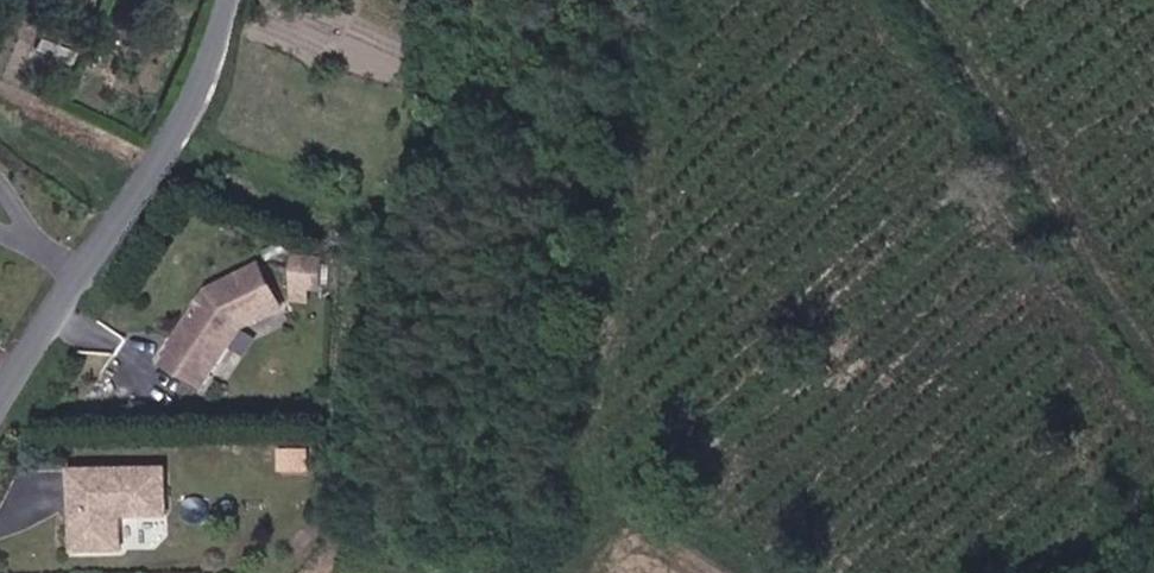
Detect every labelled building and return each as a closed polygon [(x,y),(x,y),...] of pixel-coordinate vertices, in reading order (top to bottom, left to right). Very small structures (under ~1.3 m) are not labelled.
[(303,308),(284,266),(231,289),(182,358),(215,385),(261,327),(303,308)] [(304,469),(304,449),(279,449),(279,468),(304,469)] [(174,521),(175,470),(82,469),(87,506),(81,511),(81,554),(126,555),(127,520),(174,521)]
